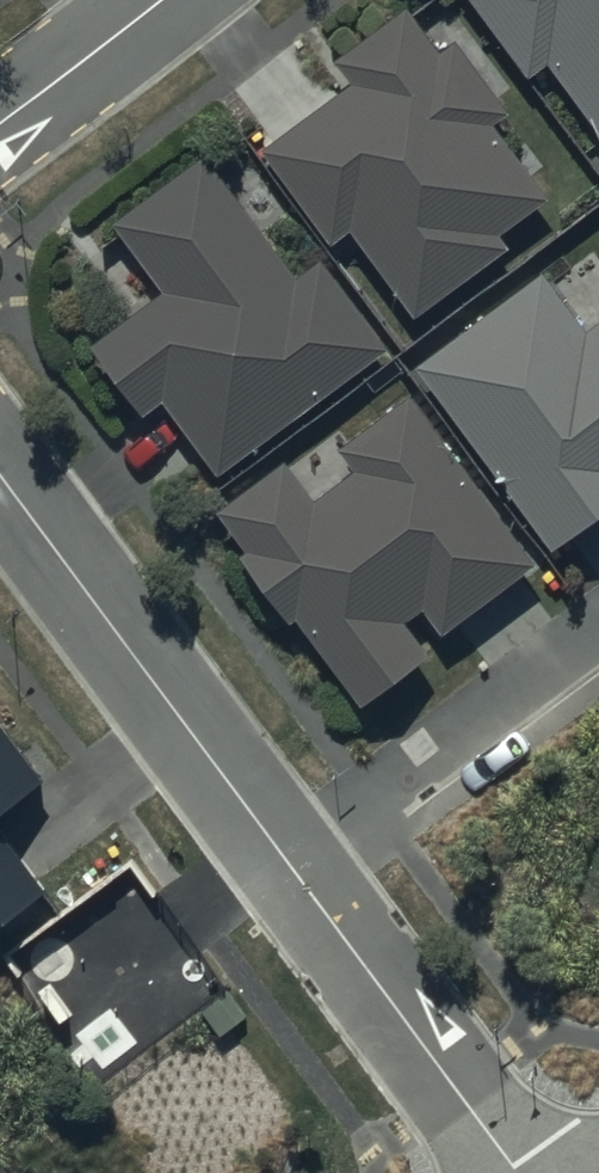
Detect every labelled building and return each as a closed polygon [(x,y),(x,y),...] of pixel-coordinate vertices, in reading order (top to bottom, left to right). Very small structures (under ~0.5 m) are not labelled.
[(264,135),(331,229),(348,216),(412,306),(508,238),(498,223),(547,188),(490,109),(506,97),(457,28),(441,39),(413,0),(391,0),(329,44),(350,73),(264,135)] [(529,67),(548,52),(598,119),(598,0),(479,0),(529,67)] [(111,206),(163,279),(95,327),(147,401),(163,390),(212,461),(389,337),(326,246),(299,265),(208,137),(111,206)] [(416,352),(547,536),(598,499),(598,308),(585,318),(545,261),(416,352)] [(312,487),(283,448),(217,497),(245,536),(240,539),(290,607),(294,604),(358,691),(428,640),(403,607),(419,595),(439,621),(535,550),(411,381),(337,435),(353,457),(312,487)] [(43,764),(0,704),(0,795),(43,764)] [(44,869),(0,807),(0,901),(44,869)]
